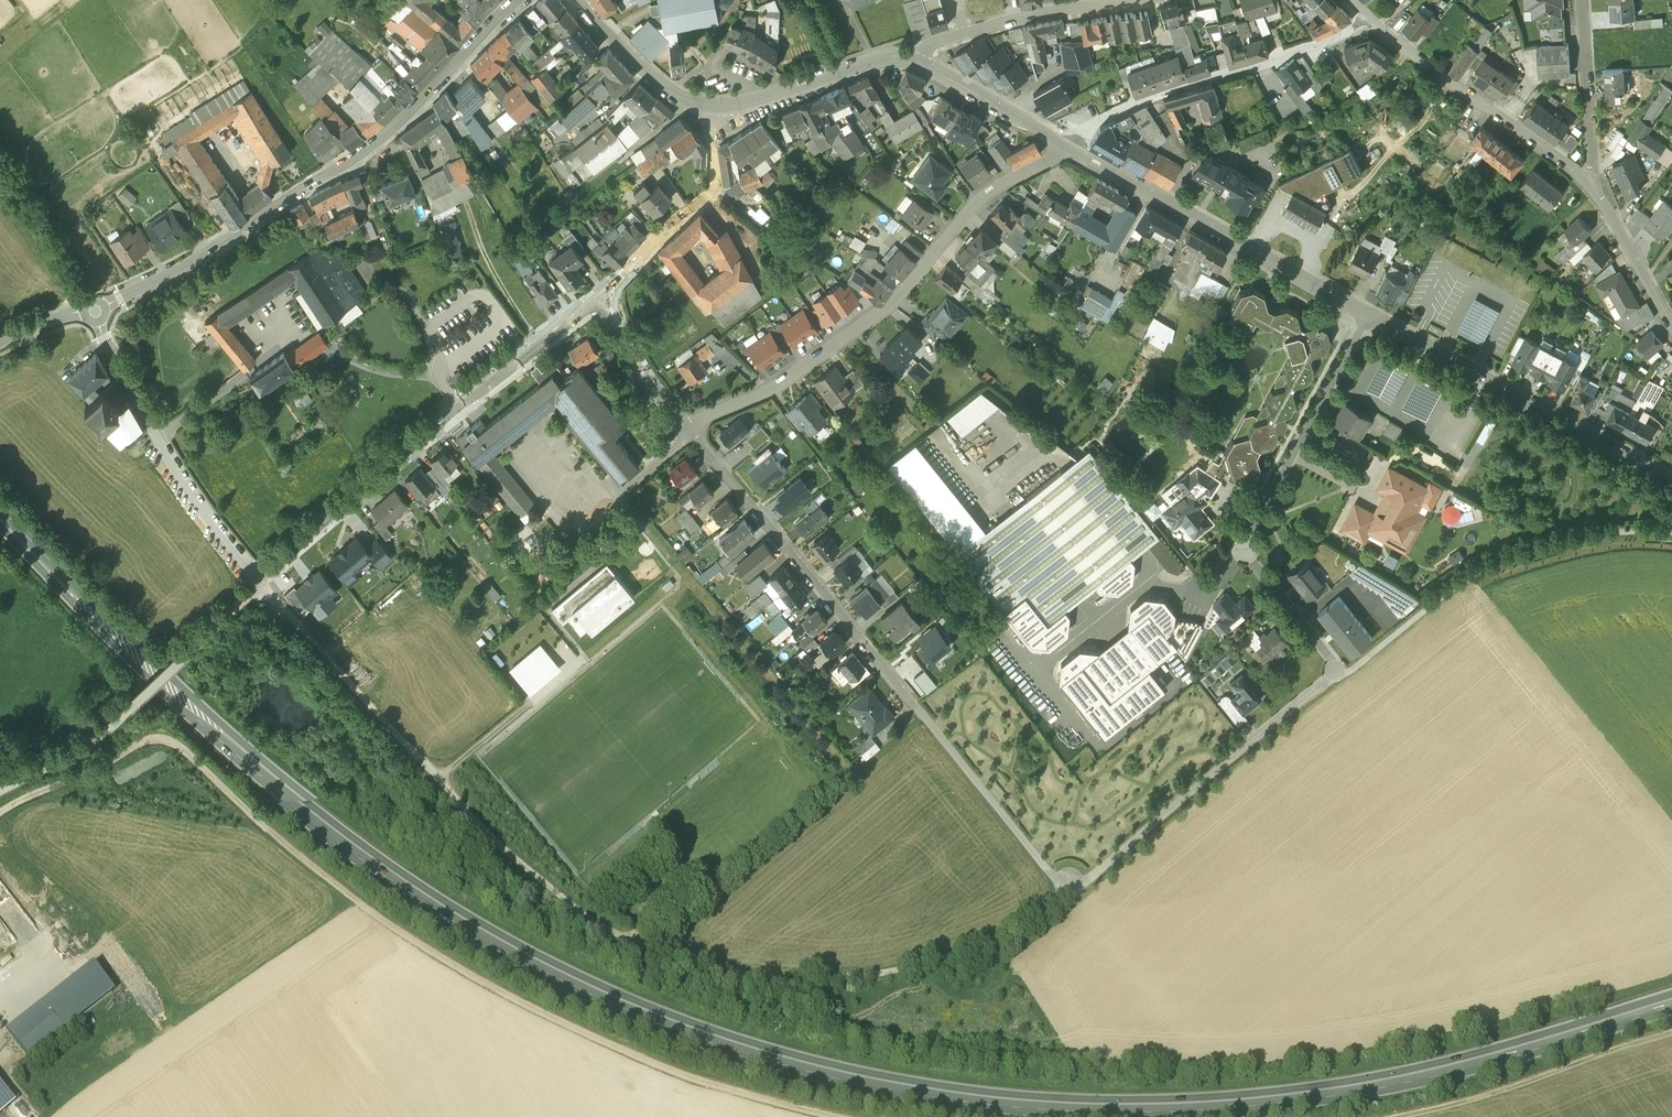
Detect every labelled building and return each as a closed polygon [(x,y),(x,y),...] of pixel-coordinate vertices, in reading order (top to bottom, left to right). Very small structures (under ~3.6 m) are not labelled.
[(403,0),(402,0),(388,17),(391,20),(383,28),(390,36),(396,30),(421,51),(417,55),(416,55),(411,62),(415,65),(430,78),(459,46),(421,15),(403,0)] [(421,15),(430,5),(431,6),(436,0),(403,0),(421,15)] [(474,0),(457,0),(466,7),(473,13),(467,20),(475,27),(487,12),(479,4),(474,0)] [(479,4),(487,12),(499,0),(484,0),(479,4)] [(536,5),(551,22),(557,17),(566,10),(557,0),(543,0),(536,5)] [(601,17),(617,5),(614,0),(590,0),(601,17)] [(659,4),(661,13),(663,28),(664,28),(666,28),(665,28),(666,27),(675,26),(717,18),(718,19),(719,18),(718,16),(721,13),(721,7),(722,7),(723,5),(727,4),(728,6),(729,5),(728,3),(730,0),(658,0),(659,4)] [(903,1),(914,35),(931,30),(926,13),(922,0),(908,0),(903,1)] [(926,13),(942,8),(939,0),(922,0),(926,13)] [(1243,7),(1247,20),(1255,17),(1263,15),(1276,11),(1273,0),(1241,0),(1243,7)] [(1290,4),(1294,9),(1300,4),(1296,0),(1295,0),(1290,4)] [(1313,5),(1318,11),(1323,16),(1337,4),(1333,0),(1318,0),(1313,5)] [(1528,7),(1538,6),(1539,17),(1540,16),(1540,17),(1549,16),(1561,15),(1560,6),(1563,6),(1562,0),(1528,0),(1528,7)] [(1633,0),(1610,2),(1611,20),(1634,18),(1633,0)] [(774,1),(766,4),(767,10),(779,11),(774,1)] [(657,3),(650,5),(651,6),(653,14),(652,14),(652,16),(659,15),(659,13),(661,13),(659,4),(657,4),(657,3)] [(1178,4),(1160,8),(1165,26),(1168,27),(1175,28),(1174,21),(1187,17),(1186,11),(1185,5),(1179,6),(1178,4)] [(1305,11),(1300,4),(1294,9),(1299,15),(1305,11)] [(1337,4),(1323,16),(1328,20),(1341,8),(1337,4)] [(431,6),(430,5),(421,15),(459,46),(475,27),(467,20),(464,18),(457,28),(431,6)] [(1305,11),(1313,21),(1314,14),(1318,11),(1313,5),(1306,10),(1305,11)] [(473,13),(466,7),(462,13),(461,15),(464,18),(467,20),(473,13)] [(1215,7),(1196,11),(1198,20),(1200,26),(1219,23),(1215,7)] [(1243,7),(1233,10),(1236,18),(1237,22),(1247,20),(1243,7)] [(942,8),(926,13),(931,30),(947,25),(942,8)] [(1195,8),(1186,11),(1187,17),(1189,22),(1198,20),(1196,11),(1195,8)] [(1341,8),(1328,20),(1323,24),(1317,27),(1311,30),(1318,39),(1337,30),(1352,20),(1341,8)] [(738,9),(731,25),(736,27),(743,11),(738,9)] [(1430,18),(1418,9),(1404,28),(1416,38),(1422,30),(1431,19),(1430,18)] [(566,10),(557,17),(559,19),(568,12),(566,10)] [(779,11),(767,10),(767,13),(767,19),(767,21),(768,29),(767,37),(772,39),(773,38),(778,40),(779,16),(779,11)] [(537,11),(529,18),(534,23),(542,17),(537,11)] [(1313,21),(1305,11),(1299,15),(1307,26),(1313,21)] [(568,12),(559,19),(561,22),(556,27),(563,36),(578,24),(568,12)] [(1147,12),(1132,15),(1137,36),(1137,37),(1152,34),(1147,12)] [(526,14),(519,20),(532,34),(539,29),(534,23),(529,18),(526,14)] [(1132,14),(1117,17),(1122,38),(1123,39),(1137,36),(1132,15),(1132,14)] [(1117,15),(1103,19),(1107,38),(1108,41),(1122,38),(1117,17),(1117,15)] [(1269,27),(1263,15),(1255,17),(1261,30),(1269,27)] [(1433,15),(1430,18),(1431,19),(1422,30),(1428,35),(1440,20),(1433,15)] [(754,18),(744,16),(743,29),(754,34),(754,18)] [(1485,26),(1472,16),(1467,24),(1468,25),(1473,29),(1477,32),(1480,34),(1484,28),(1485,26)] [(542,17),(534,23),(539,29),(543,25),(547,22),(542,17)] [(1187,17),(1174,21),(1175,28),(1184,25),(1184,27),(1189,25),(1189,22),(1187,17)] [(1102,18),(1092,20),(1094,33),(1090,34),(1089,34),(1091,41),(1094,40),(1107,38),(1103,19),(1102,18)] [(1245,47),(1238,49),(1234,34),(1240,32),(1237,22),(1236,18),(1219,23),(1230,67),(1250,62),(1245,47)] [(1563,18),(1550,19),(1550,28),(1564,27),(1563,18)] [(1651,19),(1634,20),(1634,28),(1652,27),(1651,19)] [(519,20),(505,32),(515,44),(532,62),(537,58),(526,45),(522,43),(532,34),(519,20)] [(1062,20),(1038,24),(1022,28),(1026,41),(1041,38),(1040,33),(1055,31),(1055,34),(1064,33),(1062,20)] [(1247,20),(1237,22),(1240,32),(1242,36),(1246,35),(1251,33),(1247,20)] [(1313,21),(1307,26),(1311,30),(1317,27),(1314,20),(1313,21)] [(1087,21),(1080,22),(1083,41),(1083,43),(1086,42),(1091,41),(1089,34),(1090,34),(1087,21)] [(663,28),(654,29),(647,22),(643,27),(641,25),(634,31),(636,33),(631,38),(650,58),(661,47),(669,46),(669,45),(670,45),(666,27),(665,28),(666,28),(664,28),(663,28)] [(1080,22),(1071,23),(1074,42),(1083,41),(1080,22)] [(563,36),(560,38),(567,46),(571,46),(584,61),(599,48),(578,24),(563,36)] [(731,25),(724,44),(738,50),(742,40),(735,38),(740,28),(736,27),(731,25)] [(1175,28),(1168,27),(1176,49),(1190,44),(1187,35),(1184,27),(1184,25),(1175,28)] [(1193,32),(1189,25),(1184,27),(1187,35),(1193,32)] [(675,26),(666,27),(670,45),(679,43),(675,26)] [(556,27),(545,36),(553,44),(560,38),(563,36),(556,27)] [(1564,27),(1550,28),(1551,45),(1565,44),(1564,27)] [(771,46),(763,40),(761,44),(752,38),(754,34),(743,29),(740,28),(735,38),(742,40),(738,50),(747,53),(774,71),(776,50),(771,46)] [(1477,39),(1473,46),(1479,51),(1491,33),(1484,28),(1480,34),(1477,39)] [(1022,29),(1008,32),(1012,44),(1018,43),(1019,49),(1026,48),(1022,29)] [(367,74),(338,46),(343,41),(332,30),(321,41),(314,49),(309,55),(319,64),(339,81),(349,89),(359,80),(360,80),(367,74)] [(515,44),(505,32),(499,36),(508,45),(510,49),(515,44)] [(1193,32),(1187,35),(1190,44),(1191,47),(1198,45),(1193,32)] [(1263,38),(1248,43),(1246,35),(1242,36),(1245,47),(1250,62),(1269,55),(1263,38)] [(1472,35),(1466,42),(1468,44),(1469,43),(1473,46),(1477,39),(1474,37),(1472,35)] [(499,36),(487,49),(499,61),(503,56),(510,49),(508,45),(499,36)] [(317,38),(310,46),(314,49),(321,41),(317,38)] [(537,58),(532,62),(540,71),(543,69),(542,67),(567,46),(560,38),(553,44),(552,45),(537,58)] [(1026,41),(1031,60),(1042,58),(1046,57),(1041,38),(1026,41)] [(1107,38),(1094,40),(1095,43),(1096,47),(1109,44),(1108,41),(1107,38)] [(1370,39),(1344,48),(1351,69),(1370,63),(1382,71),(1393,56),(1370,39)] [(1074,42),(1062,43),(1065,64),(1065,66),(1092,62),(1086,42),(1083,43),(1083,41),(1074,42)] [(965,73),(975,67),(990,57),(979,42),(955,57),(965,73)] [(670,45),(669,45),(669,46),(671,56),(681,54),(679,43),(670,45)] [(1468,44),(1460,56),(1457,53),(1454,57),(1457,60),(1449,72),(1459,79),(1469,65),(1477,54),(1479,51),(1473,46),(1469,43),(1468,44)] [(1190,44),(1176,49),(1178,55),(1179,57),(1193,52),(1191,47),(1190,44)] [(1551,45),(1536,46),(1539,76),(1571,74),(1568,44),(1565,44),(1551,45)] [(1198,45),(1191,47),(1193,52),(1194,56),(1200,54),(1201,53),(1198,45)] [(395,47),(390,52),(395,57),(400,52),(395,47)] [(487,49),(470,65),(488,85),(493,80),(492,80),(489,76),(502,64),(499,61),(487,49)] [(626,69),(608,51),(597,60),(597,62),(605,70),(609,74),(614,80),(626,69)] [(985,82),(992,78),(1010,67),(999,51),(990,57),(975,67),(985,82)] [(400,52),(395,57),(403,65),(409,60),(400,52)] [(1193,52),(1179,57),(1183,67),(1196,63),(1194,56),(1193,52)] [(1202,59),(1200,54),(1194,56),(1196,63),(1183,67),(1186,78),(1187,79),(1211,72),(1207,57),(1202,59)] [(1477,54),(1469,65),(1475,70),(1483,59),(1477,54)] [(1178,55),(1169,59),(1177,81),(1186,78),(1179,57),(1178,55)] [(528,81),(503,56),(499,61),(502,64),(506,69),(512,77),(520,87),(521,87),(528,81)] [(1339,66),(1333,59),(1332,56),(1325,61),(1332,71),(1339,66)] [(1320,84),(1302,57),(1293,60),(1308,82),(1310,81),(1313,85),(1311,87),(1315,93),(1323,88),(1320,84)] [(1042,58),(1031,60),(1035,72),(1045,70),(1042,58)] [(1169,59),(1155,64),(1162,86),(1177,81),(1169,59)] [(1498,69),(1483,59),(1475,70),(1477,72),(1472,80),(1484,89),(1498,69)] [(1308,82),(1293,60),(1281,68),(1281,69),(1297,93),(1298,94),(1306,88),(1303,85),(1308,82)] [(1021,69),(1016,62),(1010,67),(992,78),(998,89),(1001,87),(1005,92),(1018,84),(1024,80),(1018,71),(1021,69)] [(1065,66),(1063,67),(1062,67),(1064,75),(1082,72),(1094,70),(1092,62),(1065,66)] [(319,64),(293,86),(311,106),(319,99),(339,81),(319,64)] [(1155,64),(1141,69),(1148,91),(1162,86),(1155,64)] [(404,89),(401,85),(400,86),(390,74),(391,72),(384,65),(381,66),(376,71),(387,84),(398,95),(393,100),(401,108),(402,108),(419,91),(410,82),(404,89)] [(403,65),(398,70),(405,76),(408,72),(403,65)] [(408,72),(405,76),(410,82),(419,91),(430,78),(415,65),(408,72)] [(568,66),(559,74),(563,79),(572,71),(568,66)] [(1125,66),(1118,68),(1124,87),(1130,85),(1127,74),(1127,73),(1125,66)] [(540,71),(531,79),(550,103),(563,92),(556,84),(543,69),(540,71)] [(626,69),(614,80),(609,74),(601,81),(607,88),(615,97),(634,78),(626,69)] [(1148,91),(1141,69),(1127,73),(1127,74),(1130,85),(1134,96),(1148,91)] [(1297,93),(1281,69),(1274,73),(1303,114),(1312,111),(1301,97),(1299,98),(1296,94),(1297,93)] [(1513,80),(1498,69),(1484,89),(1497,97),(1502,90),(1505,92),(1505,91),(1513,80)] [(605,70),(581,89),(586,94),(601,81),(609,74),(605,70)] [(1623,70),(1604,71),(1606,92),(1607,92),(1620,91),(1629,91),(1629,81),(1623,82),(1623,70)] [(925,80),(906,71),(898,84),(906,98),(916,93),(918,94),(925,80)] [(1035,73),(1024,80),(1018,84),(1022,90),(1037,81),(1035,73)] [(868,77),(844,88),(849,97),(857,94),(859,92),(862,97),(866,105),(874,101),(880,98),(868,77)] [(501,85),(496,79),(495,80),(494,78),(492,80),(493,80),(488,85),(501,102),(508,96),(500,86),(501,85)] [(1328,78),(1320,84),(1323,88),(1324,88),(1331,83),(1328,78)] [(360,80),(359,80),(349,89),(354,94),(369,109),(380,99),(360,80)] [(470,80),(455,93),(460,99),(457,102),(462,108),(458,112),(461,117),(466,112),(467,112),(468,111),(474,105),(473,104),(484,95),(470,80)] [(1513,80),(1505,91),(1511,95),(1519,84),(1513,80)] [(244,81),(190,115),(191,116),(196,125),(233,103),(251,92),(244,81)] [(586,94),(584,96),(558,118),(560,120),(561,120),(568,128),(594,106),(594,105),(600,100),(598,97),(607,88),(601,81),(586,94)] [(1041,104),(1046,114),(1072,101),(1065,87),(1063,88),(1059,81),(1033,95),(1039,105),(1041,104)] [(624,99),(607,117),(610,120),(606,123),(610,128),(631,106),(640,113),(656,99),(639,83),(624,99)] [(398,95),(387,84),(382,89),(389,96),(393,100),(398,95)] [(1368,84),(1356,92),(1364,103),(1376,94),(1368,84)] [(1212,85),(1193,91),(1195,99),(1197,98),(1205,119),(1217,115),(1216,112),(1220,111),(1212,85)] [(1642,120),(1648,124),(1669,92),(1671,93),(1671,91),(1671,90),(1665,85),(1655,101),(1654,100),(1642,120)] [(508,96),(501,102),(507,109),(517,121),(536,106),(521,87),(520,87),(508,96)] [(844,88),(820,99),(825,108),(827,107),(837,124),(838,124),(845,118),(841,111),(854,105),(849,98),(849,97),(844,88)] [(1193,91),(1185,94),(1186,102),(1195,99),(1193,91)] [(1620,91),(1607,92),(1608,100),(1621,99),(1620,91)] [(290,155),(251,92),(233,103),(239,114),(240,114),(265,155),(265,156),(271,165),(272,165),(274,165),(290,155)] [(446,93),(433,106),(436,110),(443,122),(453,112),(458,119),(461,117),(458,112),(457,111),(446,93)] [(369,109),(354,94),(343,104),(360,121),(354,126),(365,140),(385,125),(369,109)] [(919,94),(910,104),(914,110),(918,107),(920,106),(926,100),(919,94)] [(1185,124),(1177,105),(1186,102),(1185,94),(1163,100),(1166,106),(1177,128),(1185,124)] [(385,100),(382,97),(380,99),(369,109),(385,125),(401,108),(393,100),(389,96),(385,100)] [(950,102),(941,97),(930,117),(949,128),(959,110),(949,104),(950,102)] [(880,98),(874,101),(880,111),(886,108),(880,98)] [(332,114),(319,99),(311,106),(323,120),(324,121),(332,114)] [(656,99),(640,113),(646,120),(651,116),(655,119),(654,120),(657,124),(672,112),(656,99)] [(820,99),(799,109),(808,125),(811,132),(809,134),(812,139),(820,151),(821,152),(830,145),(831,146),(833,144),(845,159),(862,146),(859,140),(851,129),(844,135),(838,124),(837,124),(831,128),(822,109),(825,108),(820,99)] [(1548,110),(1535,101),(1523,118),(1542,131),(1556,111),(1550,107),(1548,110)] [(196,125),(172,140),(179,151),(197,140),(239,114),(233,103),(196,125)] [(918,107),(914,110),(913,111),(919,122),(925,119),(920,110),(918,107)] [(1142,107),(1114,121),(1118,130),(1134,123),(1135,124),(1147,115),(1142,107)] [(507,109),(496,119),(505,131),(517,121),(507,109)] [(799,109),(782,115),(789,133),(808,125),(799,109)] [(875,121),(868,109),(862,112),(860,114),(864,121),(868,126),(871,123),(875,121)] [(436,110),(422,121),(427,132),(435,128),(437,131),(446,127),(443,122),(436,110)] [(969,116),(959,110),(949,128),(948,131),(947,131),(946,133),(957,139),(958,137),(957,137),(969,116)] [(468,111),(467,112),(466,112),(461,117),(471,131),(479,125),(468,111)] [(882,115),(879,117),(895,143),(922,127),(919,122),(913,111),(894,122),(888,111),(882,115)] [(1556,111),(1542,131),(1556,142),(1568,125),(1560,119),(1562,116),(1556,111)] [(640,113),(627,127),(632,132),(646,120),(640,113)] [(347,131),(332,114),(324,121),(338,137),(347,131)] [(969,116),(957,137),(958,137),(968,143),(972,135),(979,124),(981,120),(970,114),(969,116)] [(1147,115),(1135,124),(1138,129),(1151,121),(1147,115)] [(1217,115),(1205,119),(1208,126),(1219,122),(1217,115)] [(191,116),(166,132),(172,140),(196,125),(191,116)] [(471,131),(461,117),(458,119),(455,120),(464,135),(471,131)] [(845,118),(838,124),(844,135),(851,129),(852,129),(845,118)] [(1642,120),(1641,119),(1627,139),(1657,159),(1665,146),(1647,134),(1652,126),(1648,124),(1642,120)] [(323,120),(305,135),(317,148),(319,146),(323,151),(339,137),(338,137),(324,121),(323,120)] [(681,120),(656,138),(657,140),(662,148),(690,128),(681,120)] [(422,121),(401,138),(416,172),(423,168),(426,167),(417,149),(430,138),(427,132),(422,121)] [(852,129),(851,129),(859,140),(871,132),(868,127),(868,126),(864,121),(852,129)] [(1114,121),(1100,128),(1090,145),(1119,161),(1132,139),(1124,134),(1121,135),(1115,132),(1118,130),(1114,121)] [(1151,121),(1138,129),(1141,134),(1148,144),(1154,147),(1156,146),(1150,136),(1160,130),(1157,124),(1154,126),(1151,121)] [(595,132),(581,143),(575,147),(573,149),(584,163),(594,175),(627,150),(617,138),(610,128),(606,123),(598,130),(595,132)] [(741,135),(729,144),(734,156),(740,165),(750,157),(755,164),(760,161),(766,170),(785,155),(761,124),(760,124),(743,137),(741,135)] [(988,129),(979,124),(972,135),(979,139),(988,129)] [(479,125),(471,131),(477,141),(481,148),(492,140),(479,125)] [(347,131),(338,137),(339,137),(350,151),(365,140),(354,126),(347,131)] [(446,127),(437,131),(449,155),(459,150),(446,127)] [(558,137),(549,127),(542,132),(551,142),(558,137)] [(591,127),(577,138),(581,143),(595,132),(593,129),(591,127)] [(1495,138),(1481,127),(1475,134),(1473,132),(1469,137),(1471,139),(1470,141),(1479,148),(1484,152),(1495,138)] [(691,130),(670,145),(680,156),(680,157),(693,148),(701,142),(691,130)] [(1160,130),(1150,136),(1156,146),(1166,139),(1160,130)] [(1619,130),(1607,147),(1612,151),(1618,143),(1624,134),(1619,130)] [(471,131),(464,135),(470,144),(477,141),(471,131)] [(996,133),(987,140),(991,146),(1000,139),(996,133)] [(1148,144),(1141,134),(1137,142),(1151,149),(1154,147),(1148,144)] [(1578,141),(1568,134),(1560,145),(1571,152),(1578,141)] [(1484,152),(1483,153),(1511,175),(1524,160),(1496,137),(1484,152)] [(581,143),(577,138),(571,143),(575,147),(581,143)] [(820,151),(812,139),(805,144),(813,157),(820,151)] [(991,146),(988,148),(997,160),(1009,151),(1000,139),(991,146)] [(1137,142),(1132,139),(1119,161),(1141,174),(1154,151),(1151,149),(1137,142)] [(197,140),(179,151),(209,195),(227,183),(197,140)] [(657,140),(641,151),(646,158),(662,148),(657,140)] [(1009,151),(997,160),(1006,172),(1041,153),(1034,141),(1011,153),(1009,151)] [(701,142),(693,148),(696,156),(706,151),(701,142)] [(1612,151),(1610,155),(1615,159),(1624,146),(1618,143),(1612,151)] [(729,144),(718,149),(718,150),(723,179),(725,186),(725,187),(726,186),(728,191),(731,194),(743,188),(739,178),(735,180),(731,166),(733,166),(740,165),(734,156),(729,144)] [(670,145),(637,166),(644,178),(676,156),(677,158),(680,156),(670,145)] [(1657,159),(1667,166),(1671,159),(1671,151),(1665,146),(1657,159)] [(988,159),(981,148),(975,152),(976,154),(977,153),(984,163),(988,159)] [(1479,148),(1470,158),(1476,162),(1483,153),(1484,152),(1479,148)] [(573,149),(559,159),(570,173),(584,163),(573,149)] [(459,150),(449,155),(453,163),(463,158),(459,150)] [(1350,150),(1280,184),(1293,192),(1293,191),(1309,201),(1311,198),(1315,196),(1362,174),(1350,150)] [(1180,166),(1154,151),(1141,174),(1167,189),(1180,166)] [(984,163),(977,153),(976,154),(970,158),(971,160),(962,166),(972,180),(975,178),(977,182),(990,173),(983,163),(984,163)] [(1263,189),(1239,175),(1240,173),(1207,154),(1200,157),(1191,171),(1227,192),(1225,197),(1226,197),(1225,199),(1225,201),(1226,203),(1228,205),(1230,205),(1232,205),(1234,204),(1235,203),(1249,210),(1256,197),(1258,198),(1263,189)] [(1634,155),(1612,165),(1627,197),(1640,191),(1636,182),(1644,178),(1634,155)] [(265,156),(260,166),(257,181),(261,183),(260,185),(265,192),(267,188),(274,165),(272,165),(271,165),(265,156)] [(949,171),(929,156),(920,168),(924,171),(915,182),(936,198),(945,186),(940,182),(949,171)] [(453,163),(444,169),(446,172),(429,182),(422,185),(428,201),(437,197),(474,177),(463,158),(453,163)] [(872,162),(869,158),(863,163),(867,167),(872,162)] [(740,165),(733,166),(738,176),(746,173),(740,165)] [(1533,169),(1520,185),(1549,208),(1562,192),(1533,169)] [(746,173),(738,176),(739,178),(743,188),(744,191),(745,190),(754,187),(759,185),(761,184),(756,170),(746,173)] [(474,177),(437,197),(445,211),(476,194),(481,190),(474,177)] [(359,178),(342,185),(348,201),(350,206),(361,202),(357,190),(363,188),(359,178)] [(407,178),(381,190),(388,207),(398,203),(399,206),(407,202),(406,200),(415,196),(407,178)] [(1118,191),(1097,179),(1087,195),(1095,200),(1100,202),(1103,197),(1111,202),(1117,191),(1118,191)] [(239,200),(227,183),(209,195),(232,227),(250,215),(239,200)] [(657,185),(650,191),(643,184),(633,193),(647,208),(649,206),(656,213),(670,199),(657,185)] [(260,185),(239,200),(250,215),(275,198),(267,188),(265,192),(260,185)] [(348,201),(342,185),(335,187),(330,190),(338,206),(348,201)] [(130,205),(138,196),(128,186),(120,195),(130,205)] [(754,187),(745,190),(751,196),(758,191),(754,187)] [(330,190),(318,195),(310,200),(318,216),(319,217),(326,216),(330,214),(329,210),(338,206),(330,190)] [(1117,191),(1111,202),(1119,206),(1120,205),(1121,206),(1127,197),(1117,191)] [(1309,201),(1293,191),(1293,192),(1283,208),(1299,218),(1297,222),(1305,227),(1308,223),(1317,228),(1319,228),(1321,228),(1322,227),(1323,225),(1324,224),(1324,222),(1323,220),(1321,219),(1330,205),(1315,196),(1311,198),(1309,201)] [(781,193),(772,199),(775,205),(784,198),(781,193)] [(1053,202),(1045,195),(1038,205),(1047,210),(1053,202)] [(1080,207),(1078,211),(1086,216),(1095,200),(1087,195),(1080,207)] [(445,211),(437,197),(428,201),(433,217),(445,211)] [(933,213),(914,198),(902,214),(920,229),(921,228),(928,219),(933,213)] [(1645,224),(1664,238),(1671,227),(1671,206),(1663,199),(1650,217),(1645,224)] [(179,200),(168,207),(172,212),(173,212),(181,222),(190,216),(179,200)] [(1080,207),(1070,201),(1067,207),(1055,200),(1053,202),(1047,210),(1048,210),(1071,224),(1078,211),(1080,207)] [(361,202),(350,206),(354,215),(359,229),(364,227),(359,213),(365,211),(361,202)] [(1008,204),(1005,207),(1001,203),(990,213),(1004,228),(1012,221),(1022,231),(1022,230),(1027,225),(1020,217),(1008,204)] [(1047,210),(1038,205),(1034,210),(1045,215),(1048,210),(1047,210)] [(1108,224),(1106,228),(1104,227),(1086,216),(1078,211),(1071,224),(1114,249),(1134,214),(1121,207),(1121,206),(1120,205),(1119,206),(1108,224)] [(301,207),(290,213),(300,232),(308,227),(306,222),(308,221),(301,207)] [(1181,226),(1147,207),(1135,227),(1149,235),(1154,227),(1167,235),(1166,236),(1174,241),(1181,226)] [(1650,217),(1638,208),(1630,218),(1643,227),(1645,224),(1650,217)] [(162,222),(150,231),(156,240),(156,243),(158,247),(162,248),(166,245),(167,242),(175,236),(179,236),(187,231),(181,222),(173,212),(172,212),(163,218),(162,222)] [(699,214),(680,233),(689,244),(701,233),(707,244),(718,235),(699,214)] [(1027,214),(1024,214),(1020,217),(1027,225),(1031,221),(1031,218),(1027,214)] [(354,215),(325,228),(330,241),(359,229),(354,215)] [(644,226),(635,215),(629,221),(632,224),(633,224),(639,231),(644,226)] [(318,216),(309,221),(314,232),(324,227),(323,225),(319,217),(318,216)] [(326,216),(319,217),(323,225),(329,222),(326,216)] [(1579,218),(1565,231),(1577,243),(1591,230),(1579,218)] [(1070,225),(1061,220),(1058,224),(1068,229),(1070,225)] [(1022,231),(1012,221),(1004,228),(1005,229),(1004,231),(1014,240),(1023,231),(1022,230),(1022,231)] [(445,226),(454,260),(465,257),(456,223),(445,226)] [(632,224),(628,229),(627,228),(620,234),(622,236),(634,248),(645,237),(639,231),(633,224),(632,224)] [(986,233),(980,227),(972,237),(970,235),(965,240),(967,242),(966,243),(980,255),(981,256),(986,250),(989,252),(994,246),(991,244),(994,241),(989,236),(992,233),(988,230),(986,233)] [(620,234),(615,228),(610,233),(618,241),(622,236),(620,234)] [(129,231),(112,243),(125,263),(142,251),(142,250),(132,236),(129,231)] [(149,245),(139,231),(132,236),(142,250),(149,245)] [(725,231),(718,235),(707,244),(722,271),(739,258),(725,231)] [(1014,240),(1004,231),(999,236),(1009,245),(1014,240)] [(571,232),(563,239),(569,247),(571,245),(577,253),(583,249),(571,232)] [(1209,242),(1191,232),(1189,233),(1188,232),(1181,245),(1188,248),(1185,254),(1198,261),(1209,242)] [(610,233),(596,247),(603,253),(614,241),(616,243),(618,241),(610,233)] [(689,244),(680,233),(673,239),(682,250),(689,244)] [(618,241),(616,243),(627,255),(634,248),(622,236),(618,241)] [(1174,241),(1166,236),(1163,243),(1170,247),(1174,241)] [(1396,241),(1385,236),(1380,246),(1378,249),(1381,250),(1389,255),(1396,241)] [(1373,242),(1365,238),(1359,245),(1369,250),(1373,242)] [(694,273),(680,254),(683,251),(682,250),(673,239),(659,252),(691,294),(703,285),(698,278),(699,277),(695,272),(694,273)] [(1014,240),(1009,245),(1017,252),(1021,247),(1014,240)] [(616,243),(614,241),(603,253),(602,254),(604,256),(615,267),(627,255),(616,243)] [(923,253),(907,241),(900,248),(916,260),(923,253)] [(1198,261),(1197,262),(1204,266),(1208,259),(1215,245),(1209,242),(1198,261)] [(1369,250),(1359,245),(1347,267),(1367,277),(1367,276),(1376,259),(1376,260),(1381,250),(1378,249),(1380,246),(1373,242),(1369,250)] [(1609,255),(1597,242),(1592,248),(1583,256),(1588,261),(1587,262),(1594,270),(1609,255)] [(980,255),(966,243),(955,256),(969,268),(976,259),(980,255)] [(1587,243),(1577,252),(1582,257),(1583,256),(1592,248),(1587,243)] [(550,245),(541,252),(545,257),(554,251),(550,245)] [(569,247),(549,262),(561,278),(568,288),(582,277),(574,267),(583,261),(577,253),(571,245),(569,247)] [(1225,251),(1215,245),(1208,259),(1204,266),(1205,267),(1207,264),(1216,269),(1219,263),(1225,251)] [(1572,246),(1559,259),(1564,264),(1576,254),(1577,252),(1572,246)] [(603,253),(596,247),(593,251),(600,261),(604,256),(602,254),(603,253)] [(329,248),(309,260),(346,317),(366,303),(329,248)] [(916,260),(900,248),(896,253),(911,265),(916,260)] [(877,252),(863,249),(861,255),(864,256),(866,256),(875,258),(877,252)] [(911,265),(896,253),(884,266),(889,271),(891,272),(893,270),(901,278),(911,265)] [(1198,261),(1185,254),(1174,274),(1193,285),(1200,272),(1204,266),(1197,262),(1198,261)] [(1564,264),(1556,272),(1561,277),(1580,259),(1576,254),(1564,264)] [(981,256),(980,255),(976,259),(979,261),(979,264),(990,274),(995,269),(981,256)] [(864,256),(855,270),(866,278),(878,260),(875,258),(866,256),(864,256)] [(703,285),(691,294),(691,295),(697,290),(703,298),(712,309),(751,280),(739,258),(722,271),(703,285)] [(515,266),(519,272),(528,266),(523,259),(515,266)] [(309,260),(287,273),(296,287),(325,331),(346,317),(309,260)] [(1553,274),(1557,267),(1543,260),(1540,267),(1553,274)] [(1128,267),(1119,262),(1116,266),(1126,272),(1128,267)] [(1611,263),(1594,279),(1597,285),(1617,273),(1611,263)] [(528,266),(519,272),(524,278),(530,273),(532,272),(528,266)] [(961,280),(945,267),(934,279),(951,293),(961,280)] [(866,278),(855,270),(853,273),(848,280),(859,288),(865,280),(866,278)] [(901,278),(893,270),(891,272),(889,271),(886,275),(896,283),(901,278)] [(1419,274),(1410,270),(1404,282),(1402,287),(1409,291),(1419,274)] [(549,285),(538,271),(532,276),(530,273),(524,278),(537,296),(545,306),(558,296),(551,288),(553,286),(551,283),(549,285)] [(849,271),(844,278),(848,280),(853,273),(849,271)] [(1222,283),(1200,272),(1193,284),(1203,289),(1215,296),(1222,283)] [(1628,288),(1619,272),(1617,273),(1597,285),(1603,295),(1609,292),(1622,315),(1623,315),(1637,307),(1627,289),(1628,288)] [(283,275),(218,316),(227,327),(290,287),(292,289),(296,287),(287,273),(283,275)] [(1404,282),(1387,273),(1376,294),(1393,303),(1402,287),(1404,282)] [(896,283),(886,275),(881,281),(892,288),(896,283)] [(987,285),(979,277),(974,283),(983,290),(987,285)] [(1073,281),(1067,277),(1062,284),(1069,288),(1073,281)] [(561,278),(556,282),(563,292),(568,288),(561,278)] [(881,281),(878,279),(874,285),(865,280),(859,288),(881,303),(892,288),(881,281)] [(751,280),(712,309),(723,325),(761,297),(751,280)] [(983,290),(974,283),(969,289),(978,296),(983,290)] [(842,289),(839,284),(826,293),(840,314),(853,305),(842,289)] [(1203,289),(1193,284),(1193,285),(1188,294),(1197,299),(1203,289)] [(858,300),(848,285),(842,289),(852,304),(858,300)] [(1058,289),(1053,285),(1049,291),(1055,295),(1058,289)] [(1091,288),(1080,307),(1101,319),(1112,300),(1091,288)] [(1316,324),(1305,327),(1301,325),(1297,313),(1285,306),(1273,310),(1268,307),(1264,294),(1253,288),(1240,292),(1230,309),(1234,322),(1245,328),(1253,326),(1255,322),(1267,328),(1271,327),(1272,331),(1283,337),(1289,357),(1283,369),(1284,372),(1280,373),(1274,385),(1275,389),(1271,390),(1265,401),(1266,405),(1263,406),(1256,417),(1257,421),(1254,422),(1247,434),(1251,446),(1260,451),(1272,447),(1278,435),(1276,430),(1282,428),(1286,422),(1284,416),(1290,414),(1296,403),(1292,391),(1295,386),(1307,382),(1313,370),(1310,358),(1313,353),(1324,350),(1329,340),(1326,330),(1316,324)] [(703,298),(697,290),(691,295),(698,303),(703,298)] [(166,293),(160,297),(163,302),(169,298),(166,293)] [(840,314),(826,293),(813,301),(817,307),(827,321),(827,322),(840,314)] [(545,306),(537,296),(533,299),(540,309),(545,306)] [(966,315),(946,299),(930,319),(926,316),(918,326),(934,339),(938,333),(946,340),(966,315)] [(1458,331),(1482,343),(1498,311),(1473,299),(1458,331)] [(1112,300),(1101,319),(1107,322),(1118,304),(1112,300)] [(1637,307),(1643,320),(1644,323),(1655,317),(1647,302),(1637,307)] [(813,314),(806,303),(801,307),(803,310),(808,318),(813,314)] [(827,321),(817,307),(811,311),(821,325),(827,321)] [(1637,307),(1623,315),(1622,315),(1616,319),(1625,330),(1643,320),(1637,307)] [(808,318),(803,310),(792,317),(806,339),(817,332),(808,318)] [(227,327),(218,316),(205,324),(244,372),(256,362),(227,327)] [(792,317),(781,324),(786,333),(795,346),(806,339),(792,317)] [(781,324),(779,322),(773,325),(780,336),(781,336),(786,333),(781,324)] [(1157,322),(1152,331),(1150,330),(1145,339),(1164,350),(1168,341),(1162,338),(1168,328),(1157,322)] [(773,325),(768,329),(770,332),(775,340),(780,336),(773,325)] [(921,340),(906,326),(880,354),(894,368),(921,340)] [(1651,331),(1637,343),(1648,357),(1656,350),(1663,344),(1651,331)] [(775,340),(770,332),(759,339),(773,361),(784,354),(775,340)] [(1519,335),(1510,353),(1516,356),(1525,338),(1519,335)] [(1556,341),(1543,335),(1539,342),(1552,348),(1556,341)] [(1539,343),(1526,337),(1525,338),(1516,356),(1513,361),(1526,368),(1527,365),(1539,343)] [(319,338),(307,346),(315,359),(327,351),(319,338)] [(588,338),(569,350),(579,366),(598,353),(588,338)] [(719,348),(714,339),(708,343),(714,352),(719,348)] [(748,346),(742,339),(737,342),(744,353),(750,350),(748,346)] [(773,361),(759,339),(748,346),(750,350),(762,368),(773,361)] [(1568,348),(1556,341),(1552,348),(1564,355),(1568,348)] [(1552,348),(1539,342),(1539,343),(1527,365),(1533,368),(1532,369),(1539,373),(1552,348)] [(708,343),(695,352),(701,360),(714,352),(708,343)] [(307,346),(285,360),(294,373),(315,359),(307,346)] [(1564,355),(1552,348),(1539,373),(1546,376),(1547,375),(1552,378),(1563,356),(1564,355)] [(614,350),(606,354),(609,360),(617,356),(614,350)] [(1656,350),(1648,357),(1653,363),(1661,355),(1656,350)] [(695,352),(678,364),(690,381),(707,369),(701,360),(695,352)] [(85,363),(79,368),(72,375),(71,375),(68,378),(71,381),(90,401),(100,392),(93,386),(99,380),(102,384),(110,377),(96,353),(85,363)] [(1576,363),(1563,356),(1552,378),(1550,381),(1563,388),(1574,367),(1576,363)] [(283,357),(250,379),(261,395),(294,373),(285,360),(283,357)] [(1367,389),(1390,402),(1407,372),(1384,359),(1367,389)] [(537,365),(530,370),(535,376),(540,383),(552,374),(566,391),(556,400),(561,406),(559,408),(618,480),(638,465),(614,436),(626,426),(577,366),(565,376),(553,361),(542,371),(537,365)] [(918,362),(908,372),(919,383),(929,372),(918,362)] [(843,377),(835,367),(815,382),(831,404),(840,398),(842,401),(854,392),(843,377)] [(1581,371),(1574,367),(1566,383),(1572,386),(1581,371)] [(863,384),(853,370),(843,377),(853,391),(863,384)] [(624,374),(631,385),(635,382),(628,371),(624,374)] [(485,428),(462,447),(477,464),(492,452),(556,400),(566,391),(552,374),(540,383),(485,428)] [(1588,379),(1580,375),(1572,391),(1576,393),(1579,386),(1583,388),(1588,379)] [(1426,420),(1442,391),(1419,379),(1403,408),(1426,420)] [(120,384),(116,387),(122,395),(126,392),(120,384)] [(1653,389),(1645,384),(1640,394),(1635,402),(1643,406),(1653,389)] [(121,400),(110,385),(104,391),(103,390),(100,392),(90,401),(85,406),(85,407),(86,407),(101,423),(100,424),(120,444),(143,425),(129,401),(125,404),(122,398),(121,400)] [(986,385),(950,414),(965,433),(1001,404),(986,385)] [(1583,388),(1579,386),(1576,393),(1571,401),(1587,409),(1588,407),(1595,395),(1595,394),(1583,388)] [(1653,389),(1643,406),(1650,410),(1660,393),(1653,389)] [(1603,393),(1597,390),(1595,394),(1595,395),(1588,407),(1594,410),(1603,393)] [(1640,394),(1634,391),(1630,399),(1632,400),(1635,402),(1640,394)] [(820,404),(811,393),(806,398),(815,409),(820,404)] [(1603,393),(1594,410),(1603,415),(1612,398),(1603,393)] [(806,398),(805,397),(791,408),(791,409),(803,424),(810,432),(813,429),(815,431),(822,425),(821,423),(824,420),(815,409),(806,398)] [(1635,402),(1632,400),(1626,410),(1630,412),(1634,405),(1635,402)] [(1371,418),(1344,402),(1332,422),(1359,437),(1371,418)] [(1626,410),(1615,403),(1606,419),(1622,428),(1630,412),(1626,410)] [(1639,417),(1634,414),(1638,407),(1634,405),(1630,412),(1622,428),(1646,441),(1655,425),(1645,420),(1649,412),(1643,409),(1639,417)] [(803,424),(791,409),(786,413),(798,428),(803,424)] [(1244,417),(1234,436),(1251,446),(1247,434),(1254,422),(1257,421),(1256,417),(1252,414),(1244,417)] [(740,418),(720,434),(729,445),(742,434),(749,429),(740,418)] [(480,421),(472,429),(471,429),(470,428),(466,431),(468,432),(467,433),(467,432),(457,440),(462,447),(485,428),(480,421)] [(1401,428),(1389,421),(1383,432),(1395,439),(1401,428)] [(749,429),(742,434),(746,439),(761,427),(757,422),(749,429)] [(762,427),(746,439),(755,450),(770,437),(762,427)] [(1257,455),(1260,451),(1251,446),(1234,436),(1225,452),(1234,477),(1242,482),(1255,478),(1260,468),(1257,455)] [(754,458),(758,463),(771,452),(772,451),(769,446),(754,458)] [(1159,535),(1089,448),(1006,514),(958,551),(1030,643),(1047,646),(1065,633),(1066,615),(1063,609),(1074,600),(1092,587),(1117,590),(1131,578),(1131,558),(1159,535)] [(535,505),(492,452),(477,464),(520,518),(535,505)] [(764,489),(786,470),(771,452),(758,463),(748,471),(764,489)] [(446,457),(442,453),(431,462),(435,468),(442,476),(443,476),(458,464),(450,454),(446,457)] [(685,458),(670,470),(673,474),(670,475),(674,480),(677,478),(681,483),(681,484),(695,473),(696,472),(685,458)] [(1221,480),(1205,470),(1197,465),(1162,493),(1171,504),(1194,486),(1203,497),(1207,494),(1210,497),(1221,480)] [(442,476),(435,468),(430,472),(439,483),(448,493),(453,488),(443,476),(442,476)] [(1407,481),(1388,470),(1378,488),(1387,492),(1375,515),(1370,524),(1372,526),(1389,535),(1387,538),(1402,545),(1411,528),(1417,531),(1425,516),(1416,512),(1422,502),(1429,489),(1409,478),(1407,481)] [(420,471),(406,484),(411,490),(410,490),(415,496),(415,495),(418,499),(432,487),(433,486),(424,476),(420,471)] [(439,483),(430,472),(424,476),(433,486),(432,487),(433,488),(439,483)] [(695,473),(681,484),(681,483),(672,491),(675,496),(699,477),(695,473)] [(908,486),(946,530),(959,519),(921,475),(908,486)] [(795,503),(804,496),(810,491),(799,478),(774,499),(785,512),(795,503)] [(703,481),(689,492),(692,496),(696,501),(694,503),(696,506),(698,504),(700,505),(714,494),(703,481)] [(439,483),(433,488),(439,496),(442,499),(442,498),(448,493),(439,483)] [(1422,502),(1431,507),(1441,488),(1432,483),(1429,489),(1422,502)] [(1203,497),(1194,486),(1171,504),(1161,512),(1171,525),(1182,517),(1189,525),(1185,528),(1193,538),(1213,523),(1200,507),(1207,502),(1203,497)] [(418,499),(425,507),(439,496),(433,488),(432,487),(418,499)] [(689,492),(679,500),(682,505),(692,496),(689,492)] [(395,493),(372,512),(380,522),(385,528),(408,509),(395,493)] [(795,503),(799,508),(808,501),(804,496),(795,503)] [(720,501),(714,505),(716,508),(709,513),(713,518),(715,516),(722,524),(735,514),(737,512),(727,499),(722,503),(720,501)] [(813,499),(803,506),(808,513),(808,512),(810,514),(819,506),(813,499)] [(1375,515),(1355,504),(1342,529),(1364,541),(1372,526),(1370,524),(1375,515)] [(819,506),(810,514),(808,512),(808,513),(795,523),(805,535),(818,525),(821,523),(828,517),(819,506)] [(686,509),(675,517),(683,526),(693,518),(686,509)] [(735,514),(722,524),(725,529),(738,518),(735,514)] [(693,518),(683,526),(691,536),(701,527),(693,518)] [(744,521),(720,540),(730,552),(730,553),(738,547),(739,546),(740,547),(755,534),(744,521)] [(385,528),(380,522),(374,527),(386,541),(393,536),(385,528)] [(797,528),(787,536),(792,542),(802,535),(797,528)] [(513,542),(507,535),(499,542),(505,549),(513,542)] [(825,535),(811,545),(823,560),(839,548),(833,541),(830,542),(825,535)] [(366,550),(357,539),(331,562),(345,579),(372,557),(366,550)] [(377,541),(366,550),(372,557),(381,567),(392,558),(377,541)] [(773,555),(763,543),(748,555),(759,567),(772,556),(773,555)] [(854,545),(830,564),(834,569),(850,557),(858,551),(854,545)] [(730,553),(730,552),(718,562),(722,568),(723,568),(742,552),(738,547),(730,553)] [(723,568),(722,568),(727,574),(737,566),(736,565),(748,555),(744,550),(742,552),(723,568)] [(1389,564),(1398,565),(1400,556),(1391,554),(1389,564)] [(759,567),(748,555),(736,565),(737,566),(746,577),(759,567)] [(772,556),(762,565),(765,570),(776,561),(772,556)] [(834,569),(845,583),(861,570),(850,557),(834,569)] [(1309,564),(1305,562),(1289,575),(1306,597),(1312,593),(1323,584),(1322,583),(1314,573),(1313,569),(1309,564)] [(607,564),(552,610),(563,624),(574,615),(575,617),(577,616),(572,610),(615,574),(607,564)] [(1396,586),(1360,565),(1350,573),(1354,579),(1356,577),(1360,582),(1362,581),(1365,586),(1367,584),(1371,589),(1373,588),(1377,593),(1379,592),(1383,597),(1396,586)] [(783,567),(768,579),(770,581),(780,594),(781,594),(795,583),(795,582),(783,567)] [(312,574),(305,580),(307,581),(297,589),(296,590),(309,605),(319,617),(329,609),(323,602),(336,591),(319,571),(313,576),(312,574)] [(615,574),(572,610),(577,616),(591,633),(634,597),(615,574)] [(760,575),(744,587),(753,597),(763,589),(768,585),(767,584),(760,575)] [(863,589),(860,586),(856,590),(858,592),(850,599),(858,609),(860,607),(866,615),(881,603),(880,602),(889,595),(888,594),(875,578),(863,589)] [(929,590),(920,579),(909,587),(919,599),(929,590)] [(661,587),(665,591),(673,584),(670,580),(661,587)] [(780,594),(770,581),(767,584),(768,585),(763,589),(765,592),(772,601),(780,594)] [(1323,584),(1312,593),(1316,599),(1331,588),(1325,581),(1322,583),(1323,584)] [(795,583),(781,594),(795,611),(800,607),(798,604),(807,597),(795,583)] [(297,589),(294,586),(285,594),(300,613),(309,605),(296,590),(297,589)] [(1396,586),(1383,597),(1398,617),(1418,600),(1396,586)] [(893,590),(888,594),(889,595),(880,602),(881,603),(884,607),(899,596),(893,590)] [(772,601),(765,592),(760,596),(767,605),(772,601)] [(1245,596),(1235,604),(1226,594),(1225,595),(1223,594),(1220,597),(1220,599),(1213,605),(1222,615),(1217,620),(1226,631),(1254,607),(1245,596)] [(1173,610),(1162,596),(1144,595),(1130,606),(1128,626),(1146,612),(1162,632),(1171,625),(1173,610)] [(1339,597),(1319,613),(1352,654),(1372,638),(1339,597)] [(779,609),(772,601),(767,605),(774,614),(779,609)] [(919,622),(902,602),(881,618),(887,625),(885,627),(894,638),(910,626),(912,628),(919,622)] [(1222,615),(1213,605),(1203,625),(1208,627),(1217,620),(1222,615)] [(817,610),(810,615),(808,613),(804,616),(806,619),(791,631),(796,637),(807,628),(813,634),(828,622),(817,610)] [(1162,632),(1146,612),(1128,626),(1129,627),(1157,663),(1175,649),(1162,632)] [(789,625),(780,614),(770,622),(778,633),(789,625)] [(1171,625),(1162,632),(1175,649),(1184,659),(1202,625),(1195,621),(1175,619),(1173,623),(1171,625)] [(935,626),(918,639),(924,646),(922,648),(924,651),(925,651),(929,656),(939,649),(941,651),(948,644),(943,637),(943,636),(935,626)] [(1098,652),(1126,687),(1149,670),(1157,663),(1129,627),(1098,652)] [(1262,640),(1253,648),(1255,650),(1256,651),(1265,661),(1286,642),(1274,629),(1262,640)] [(1253,630),(1244,637),(1253,648),(1262,640),(1253,630)] [(817,645),(817,646),(822,651),(812,659),(818,667),(846,644),(834,631),(817,645)] [(810,635),(800,642),(805,648),(814,640),(810,635)] [(805,648),(803,649),(807,654),(817,646),(817,645),(814,640),(805,648)] [(512,669),(531,691),(559,668),(540,645),(512,669)] [(1206,685),(1216,677),(1238,658),(1231,649),(1205,674),(1200,679),(1206,685)] [(1063,663),(1060,682),(1104,737),(1164,689),(1149,670),(1126,687),(1098,652),(1080,650),(1063,663)] [(1265,661),(1256,651),(1252,654),(1261,664),(1265,661)] [(852,653),(845,659),(843,656),(840,659),(842,661),(834,668),(841,677),(839,679),(843,684),(846,682),(847,683),(865,668),(852,653)] [(865,668),(847,683),(853,689),(870,674),(865,668)] [(936,686),(925,671),(914,679),(926,694),(936,686)] [(1241,674),(1230,683),(1238,694),(1231,699),(1234,703),(1242,713),(1261,698),(1241,674)] [(816,676),(808,682),(812,686),(819,680),(816,676)] [(881,703),(869,689),(849,705),(872,735),(894,717),(886,707),(884,708),(880,704),(881,703)] [(1242,713),(1234,703),(1225,710),(1237,725),(1246,718),(1242,713)] [(869,736),(855,748),(861,754),(875,743),(869,736)] [(95,970),(11,1034),(28,1057),(112,993),(95,970)] [(12,1104),(0,1089),(0,1113),(12,1104)]
